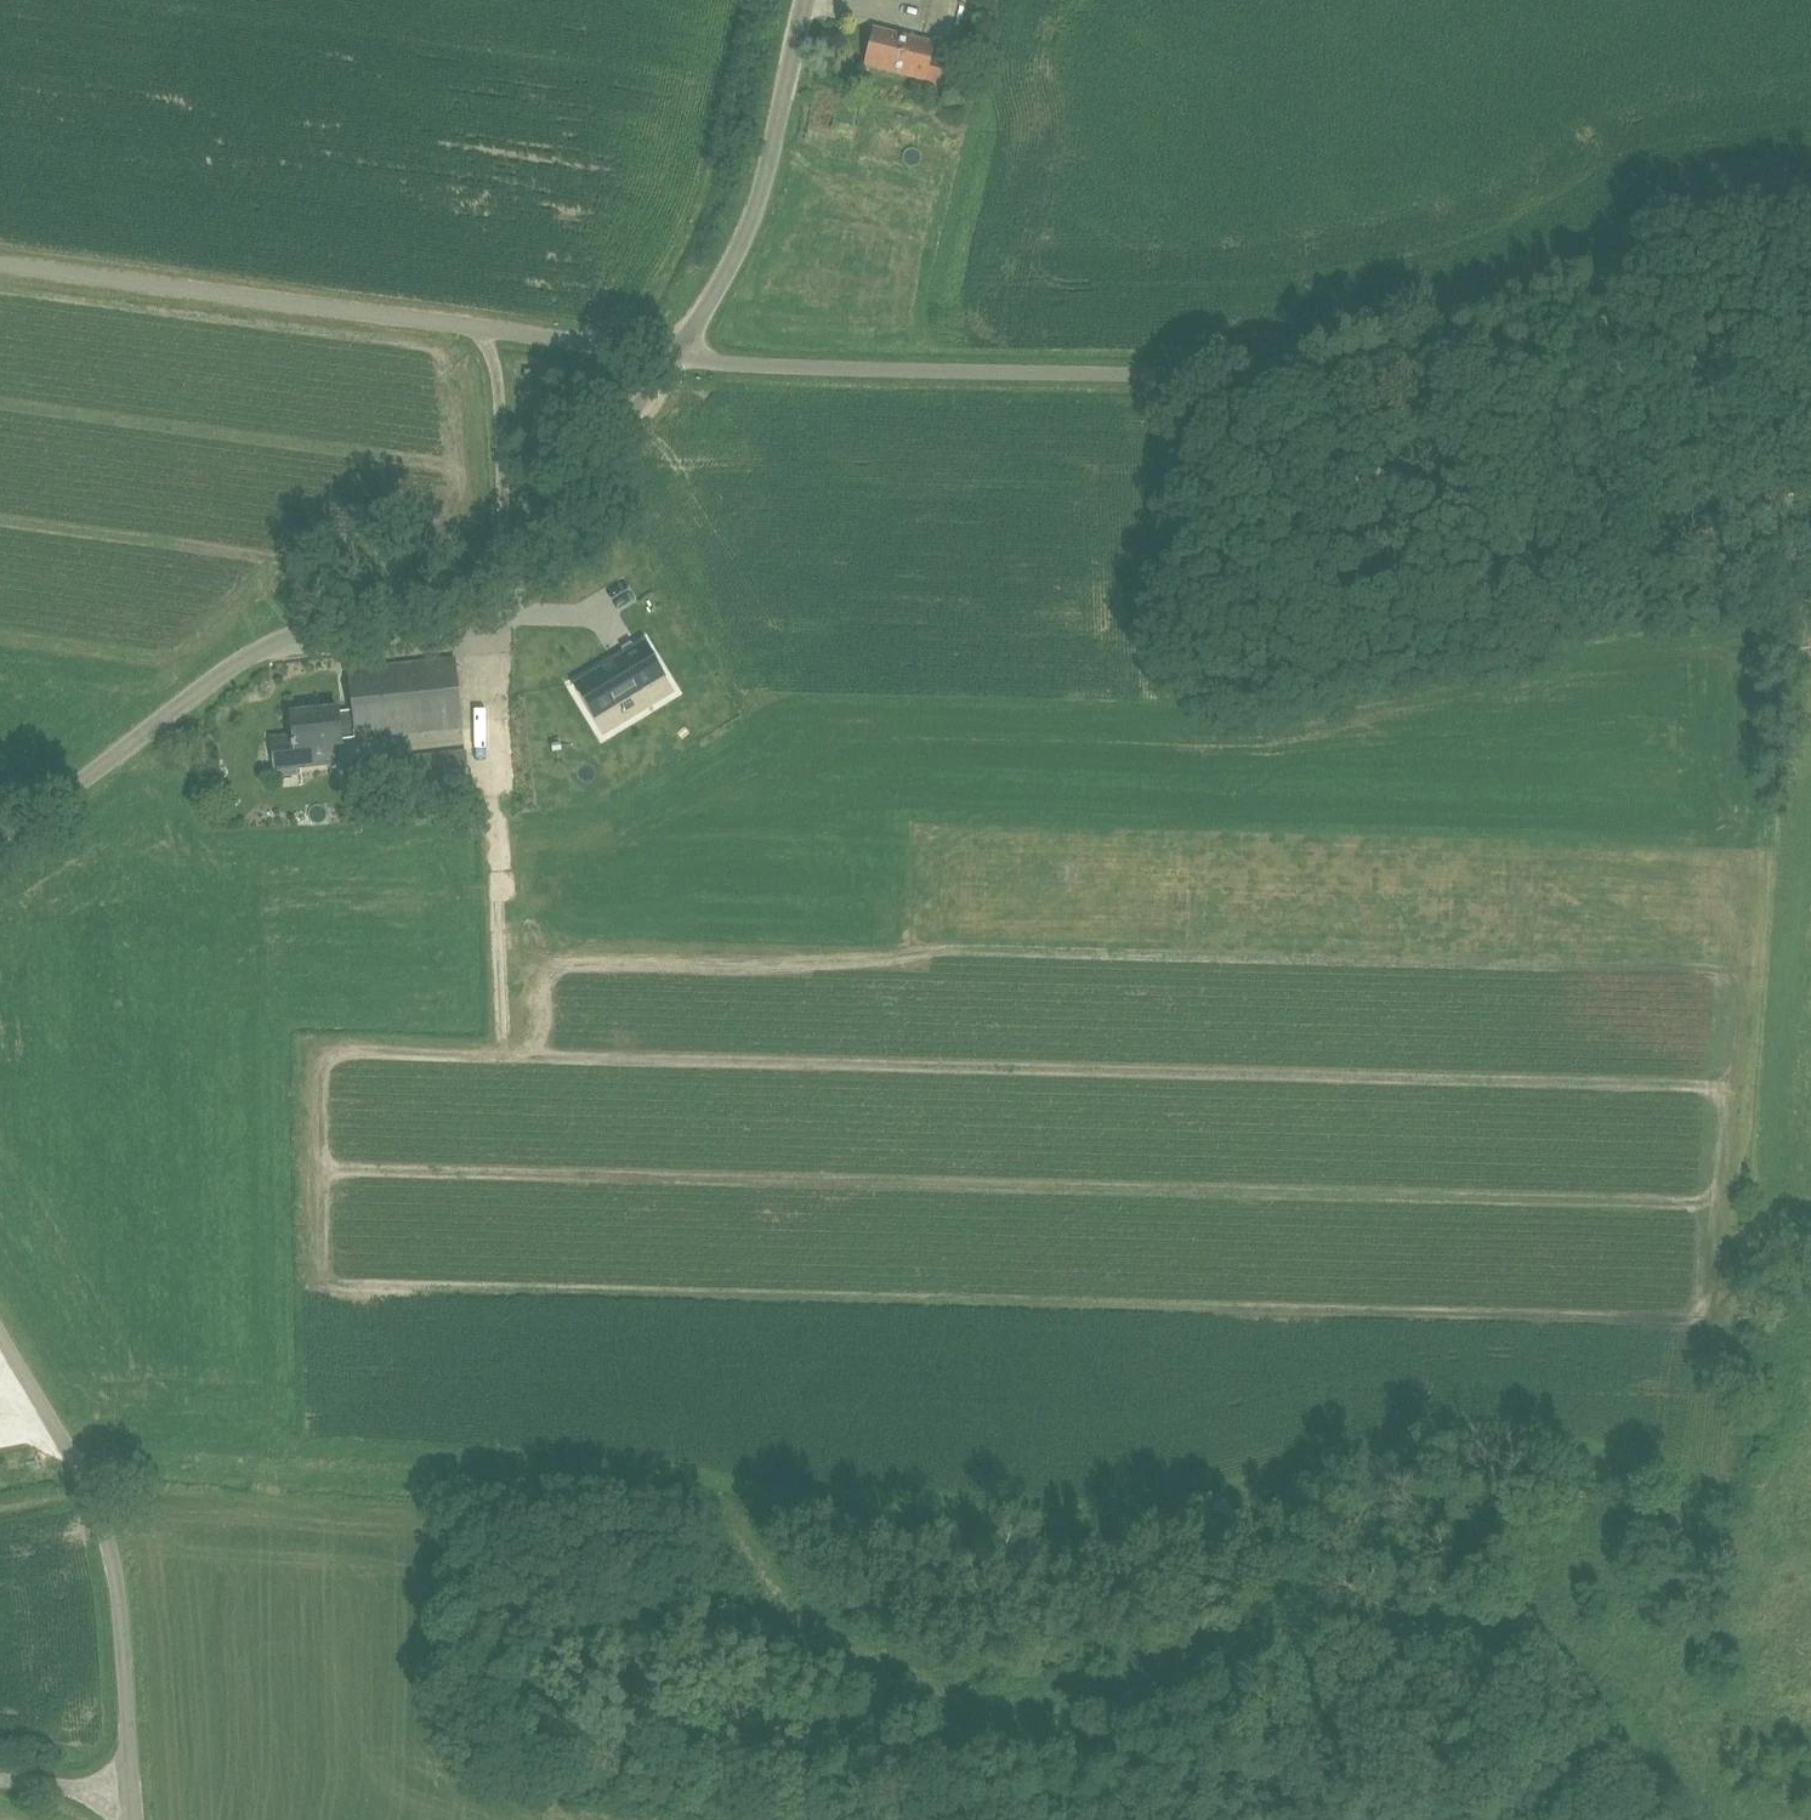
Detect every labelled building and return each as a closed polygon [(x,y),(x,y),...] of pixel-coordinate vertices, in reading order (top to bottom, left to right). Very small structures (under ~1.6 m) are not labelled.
[(874,29),(865,66),(924,81),(923,83),(948,89),(954,63),(931,58),(934,44),(874,29)] [(535,379),(536,371),(524,369),(523,377),(535,379)] [(640,643),(576,682),(596,715),(660,676),(640,643)] [(325,743),(334,742),(341,741),(341,738),(355,736),(461,726),(454,657),(348,667),(353,714),(338,716),(337,707),(290,713),(293,735),(294,747),(314,745),(313,736),(324,735),(325,743)] [(336,761),(334,742),(325,743),(324,735),(313,736),(314,745),(294,747),(293,735),(271,738),(275,768),(336,761)] [(395,799),(467,791),(463,748),(391,756),(395,799)]
